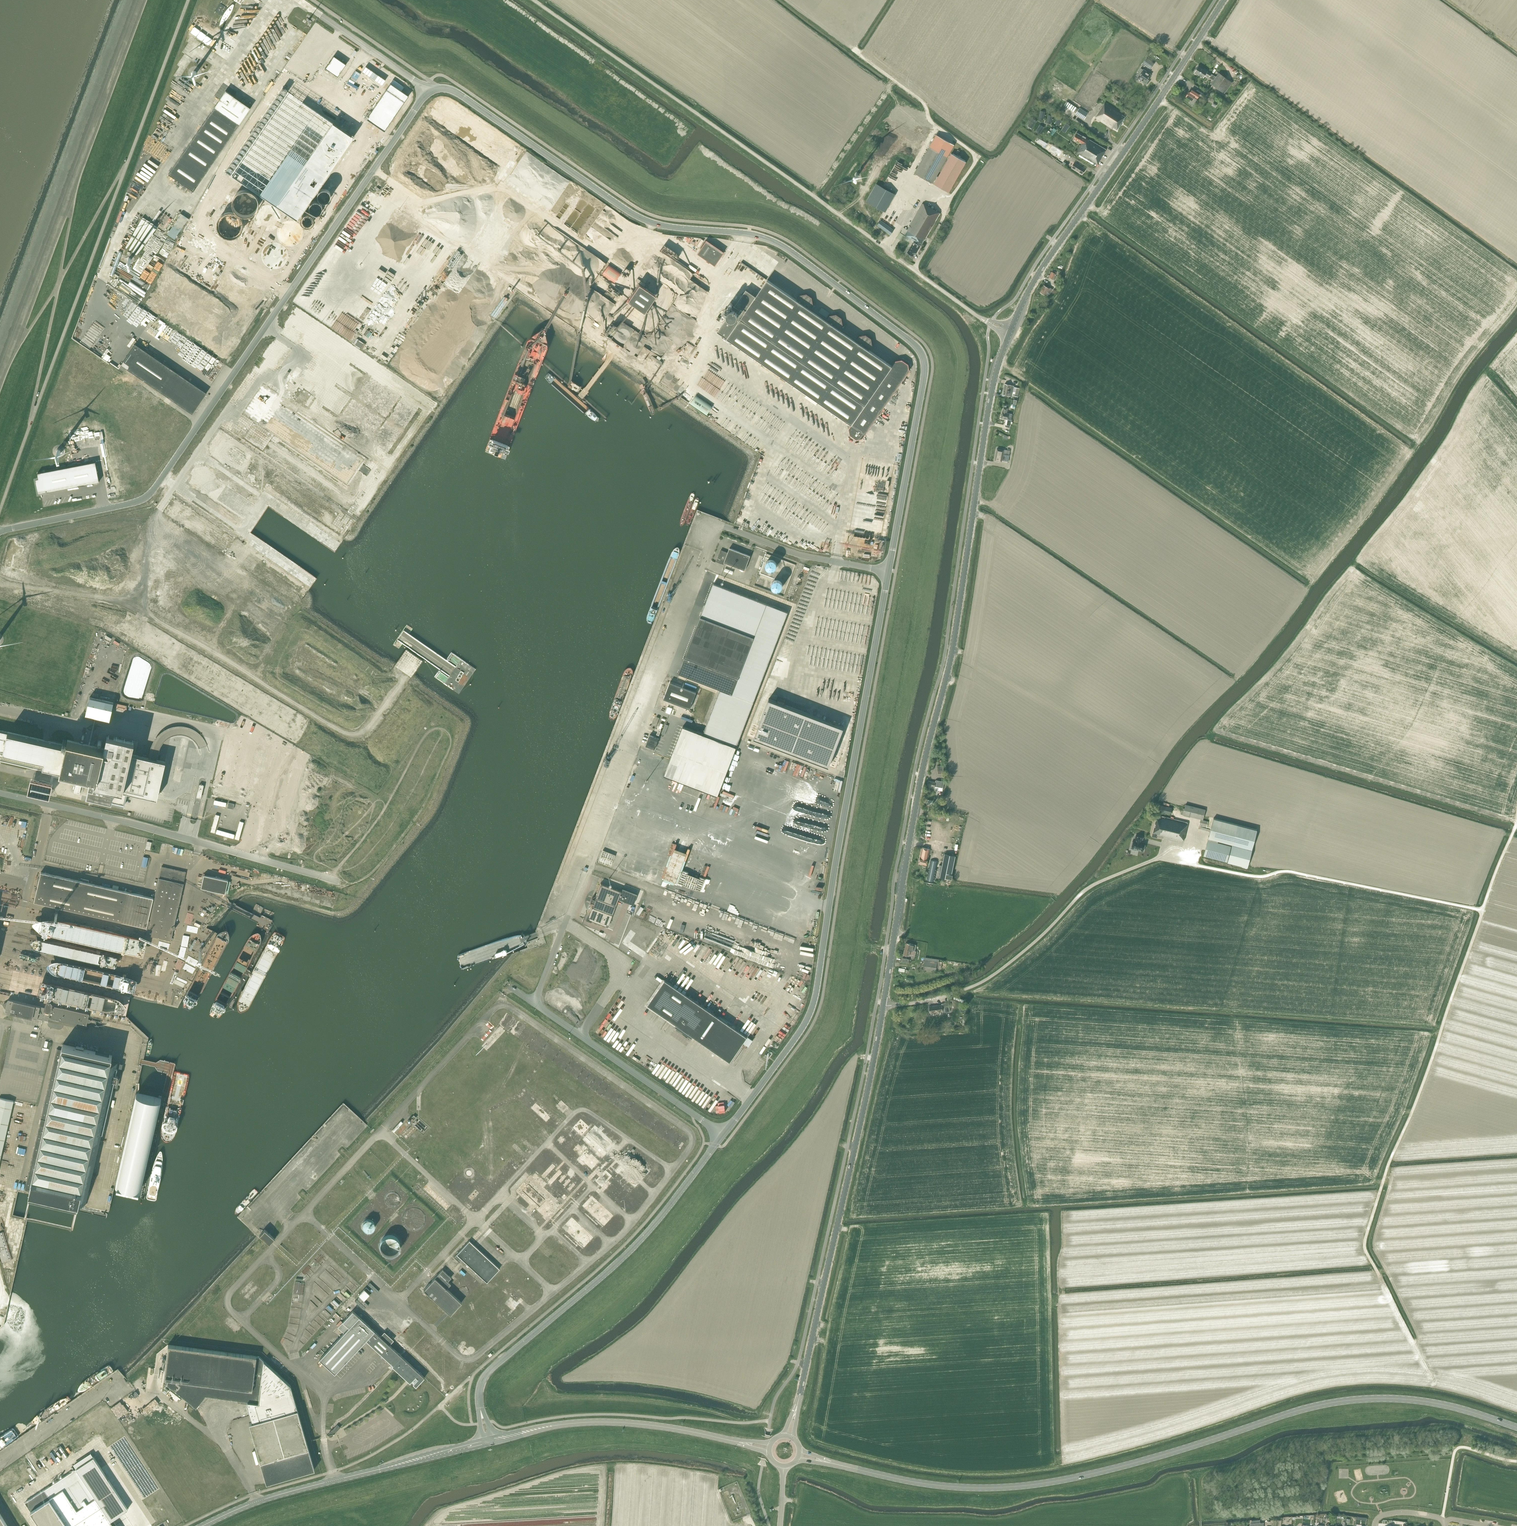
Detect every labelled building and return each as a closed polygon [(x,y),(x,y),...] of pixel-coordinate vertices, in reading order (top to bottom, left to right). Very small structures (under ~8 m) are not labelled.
[(1150,69),(1154,63),(1147,58),(1143,63),(1150,69)] [(1196,69),(1194,72),(1203,77),(1205,74),(1209,77),(1211,74),(1206,71),(1207,70),(1204,69),(1199,66),(1197,69),(1196,69)] [(1143,70),(1141,69),(1136,76),(1146,84),(1149,80),(1148,79),(1151,75),(1144,70),(1143,70)] [(1211,84),(1224,94),(1232,83),(1219,73),(1211,84)] [(1196,91),(1202,96),(1205,92),(1198,87),(1196,91)] [(1192,90),(1190,92),(1189,92),(1186,96),(1192,100),(1190,103),(1193,105),(1196,99),(1194,98),(1195,96),(1197,98),(1199,95),(1192,90)] [(226,91),(169,174),(194,191),(251,108),(226,91)] [(1117,130),(1125,117),(1121,114),(1122,113),(1105,102),(1095,118),(1112,129),(1113,127),(1117,130)] [(1076,114),(1084,119),(1088,113),(1080,108),(1076,114)] [(1028,126),(1032,129),(1036,121),(1032,119),(1028,126)] [(1061,130),(1065,133),(1070,126),(1066,123),(1061,130)] [(1040,125),(1036,132),(1039,134),(1044,127),(1040,125)] [(1079,154),(1079,156),(1096,166),(1106,149),(1082,135),(1082,136),(1077,133),(1073,138),(1082,143),(1081,145),(1080,145),(1076,152),(1079,154)] [(936,135),(929,147),(915,173),(933,183),(935,179),(936,180),(934,184),(949,192),(966,162),(951,153),(938,176),(937,176),(954,145),(936,135)] [(1059,156),(1062,152),(1056,148),(1054,153),(1059,156)] [(1085,169),(1074,163),(1072,167),(1083,174),(1085,169)] [(894,194),(877,184),(867,201),(884,211),(894,194)] [(925,240),(940,213),(923,203),(908,230),(904,227),(901,233),(905,235),(914,241),(907,253),(913,256),(915,253),(916,254),(921,246),(920,246),(924,239),(925,240)] [(881,220),(877,225),(891,235),(894,230),(881,220)] [(723,251),(722,251),(706,241),(697,254),(707,260),(706,261),(708,262),(709,262),(714,265),(722,254),(723,253),(723,254),(724,254),(724,253),(723,253),(723,252),(724,251),(723,251)] [(615,282),(622,272),(610,262),(602,272),(615,282)] [(731,302),(721,316),(723,318),(725,315),(734,321),(740,313),(743,310),(745,311),(727,338),(852,424),(849,429),(850,435),(857,439),(863,438),(910,370),(908,364),(902,360),(896,361),(892,366),(869,350),(872,345),(871,339),(866,335),(860,336),(857,340),(840,328),(843,324),(841,318),(836,314),(830,316),(828,319),(811,307),(813,304),(812,298),(806,294),(800,295),(797,300),(767,280),(756,296),(746,289),(733,308),(731,307),(733,304),(731,302)] [(638,284),(627,300),(643,312),(655,295),(638,284)] [(1044,286),(1040,292),(1045,295),(1048,296),(1050,293),(1052,289),(1048,286),(1047,287),(1044,286)] [(297,308),(290,321),(296,324),(303,311),(297,308)] [(121,365),(192,414),(207,393),(135,344),(121,365)] [(650,358),(660,365),(661,364),(663,366),(664,363),(660,360),(661,358),(659,356),(657,359),(652,355),(650,358)] [(263,384),(243,413),(346,484),(363,459),(282,404),(285,399),(263,384)] [(713,407),(696,396),(690,404),(707,415),(713,407)] [(1002,412),(1001,418),(1008,419),(1007,425),(1010,426),(1011,420),(1012,414),(1010,413),(1007,413),(1008,408),(1004,408),(1003,412),(1002,412)] [(997,449),(995,461),(1002,462),(1002,460),(1008,461),(1009,455),(1010,450),(1004,449),(1004,450),(997,449)] [(95,462),(37,473),(39,478),(41,493),(99,482),(95,462)] [(724,562),(745,570),(750,556),(730,548),(728,552),(721,550),(716,561),(724,564),(724,562)] [(768,565),(778,565),(778,553),(768,553),(768,565)] [(775,573),(774,587),(783,588),(784,573),(775,573)] [(767,604),(713,583),(685,657),(739,678),(767,604)] [(752,648),(749,655),(761,659),(762,654),(756,652),(756,649),(752,648)] [(685,657),(679,674),(732,694),(739,678),(685,657)] [(653,692),(659,676),(653,674),(652,679),(656,680),(655,683),(651,681),(647,690),(653,692)] [(670,682),(664,699),(690,709),(696,692),(670,682)] [(86,713),(110,719),(114,702),(90,697),(86,713)] [(768,701),(753,740),(829,769),(844,730),(768,701)] [(683,726),(664,775),(718,796),(737,747),(683,726)] [(0,755),(2,750),(44,760),(43,765),(61,769),(59,775),(90,783),(88,795),(124,804),(127,791),(157,798),(165,762),(131,754),(134,743),(132,743),(133,741),(109,735),(108,737),(107,737),(104,748),(68,740),(66,745),(0,730),(0,755)] [(650,733),(646,744),(655,747),(659,736),(650,733)] [(639,754),(632,773),(641,776),(647,757),(639,754)] [(620,774),(624,765),(620,763),(616,771),(620,774)] [(51,793),(54,776),(45,775),(45,780),(46,780),(46,783),(41,782),(41,779),(43,779),(43,774),(33,772),(30,790),(51,793)] [(1170,814),(1172,808),(1160,805),(1158,811),(1170,814)] [(1203,819),(1205,809),(1186,805),(1183,815),(1203,819)] [(224,827),(230,829),(234,814),(228,812),(224,827)] [(1184,841),(1188,822),(1162,816),(1161,819),(1156,818),(1153,832),(1152,836),(1157,837),(1164,838),(1164,836),(1184,841)] [(1218,841),(1232,844),(1252,849),(1257,830),(1214,818),(1204,856),(1247,867),(1251,851),(1218,843),(1218,841)] [(241,839),(245,820),(241,820),(240,823),(234,821),(233,828),(238,829),(236,838),(241,839)] [(807,839),(811,829),(798,824),(794,834),(807,839)] [(1136,849),(1143,851),(1145,843),(1141,842),(1142,840),(1143,838),(1136,836),(1135,840),(1133,840),(1131,848),(1132,848),(1132,849),(1136,850),(1136,849)] [(928,859),(930,849),(922,847),(920,857),(919,863),(927,865),(928,859)] [(942,864),(941,870),(940,877),(951,880),(956,856),(945,854),(942,864)] [(41,872),(34,902),(147,927),(148,927),(146,934),(171,940),(186,872),(162,866),(155,898),(41,872)] [(201,888),(225,893),(228,880),(204,875),(201,888)] [(591,919),(590,920),(608,926),(618,899),(633,905),(637,894),(622,888),(621,891),(600,883),(594,900),(593,899),(592,899),(591,899),(591,900),(591,901),(591,902),(592,902),(593,902),(588,915),(589,916),(590,919),(591,919)] [(751,892),(747,903),(757,907),(761,896),(751,892)] [(205,926),(211,902),(205,901),(200,925),(205,926)] [(646,929),(648,923),(631,917),(629,922),(646,929)] [(809,927),(807,935),(815,937),(817,929),(809,927)] [(144,967),(146,954),(63,940),(61,953),(144,967)] [(941,969),(943,960),(925,957),(923,971),(936,972),(936,968),(941,969)] [(747,1037),(665,980),(648,1005),(677,1025),(675,1026),(692,1038),(693,1036),(730,1062),(747,1037)] [(6,1007),(5,1011),(43,1020),(43,1019),(46,1020),(47,1018),(86,1027),(89,1014),(51,1006),(48,1005),(47,1008),(8,999),(7,1004),(6,1003),(4,1004),(5,1006),(6,1007)] [(942,1005),(930,1006),(929,1006),(930,1013),(943,1011),(943,1012),(950,1011),(949,1003),(942,1004),(942,1005)] [(748,1037),(743,1044),(749,1047),(753,1041),(748,1037)] [(86,1197),(116,1068),(109,1067),(112,1055),(63,1044),(30,1191),(31,1191),(31,1193),(42,1196),(42,1195),(53,1198),(53,1197),(65,1200),(65,1199),(79,1202),(80,1196),(86,1197)] [(766,1054),(770,1057),(774,1051),(770,1048),(766,1054)] [(13,1101),(0,1098),(0,1160),(13,1101)] [(608,1151),(617,1142),(597,1123),(588,1132),(608,1151)] [(386,1200),(387,1201),(387,1202),(387,1203),(388,1204),(389,1204),(389,1205),(390,1205),(391,1206),(392,1206),(393,1206),(394,1206),(395,1205),(396,1205),(397,1204),(397,1203),(398,1203),(398,1202),(398,1201),(399,1200),(399,1199),(398,1198),(398,1197),(398,1196),(397,1196),(396,1195),(395,1194),(394,1194),(393,1194),(392,1194),(391,1194),(390,1194),(389,1195),(388,1195),(388,1196),(387,1197),(387,1198),(386,1198),(386,1199),(386,1200)] [(403,1222),(404,1223),(404,1225),(405,1226),(406,1227),(407,1228),(409,1229),(410,1229),(412,1230),(413,1230),(414,1230),(416,1230),(417,1229),(419,1229),(420,1228),(421,1227),(422,1226),(423,1225),(424,1223),(424,1222),(424,1221),(424,1219),(424,1218),(424,1216),(423,1215),(423,1213),(422,1212),(421,1211),(419,1210),(418,1210),(417,1209),(415,1209),(414,1209),(412,1209),(411,1209),(409,1210),(408,1210),(407,1211),(406,1212),(405,1213),(404,1215),(404,1216),(403,1218),(403,1219),(403,1221),(403,1222)] [(363,1226),(363,1227),(363,1228),(364,1229),(364,1230),(365,1230),(366,1231),(367,1231),(368,1231),(369,1231),(370,1231),(371,1231),(372,1231),(372,1230),(373,1230),(374,1229),(374,1228),(375,1227),(375,1226),(375,1225),(375,1224),(374,1223),(374,1222),(373,1222),(373,1221),(372,1220),(371,1220),(370,1219),(369,1219),(368,1219),(367,1219),(366,1220),(365,1220),(365,1221),(364,1221),(363,1222),(363,1223),(363,1224),(363,1225),(363,1226)] [(270,1244),(275,1239),(271,1235),(265,1229),(259,1235),(262,1238),(270,1244)] [(380,1246),(380,1247),(380,1249),(381,1250),(382,1251),(382,1252),(383,1253),(384,1253),(385,1254),(386,1255),(387,1255),(388,1255),(390,1255),(391,1255),(392,1255),(393,1255),(394,1254),(396,1254),(397,1253),(397,1252),(398,1251),(399,1250),(399,1249),(400,1248),(400,1247),(400,1246),(400,1245),(400,1243),(400,1242),(400,1241),(399,1240),(398,1239),(398,1238),(397,1237),(396,1236),(395,1236),(394,1235),(392,1235),(391,1235),(390,1235),(389,1235),(387,1235),(386,1236),(385,1236),(384,1237),(383,1237),(382,1238),(382,1239),(381,1240),(380,1241),(380,1243),(380,1244),(380,1245),(380,1246)] [(501,1267),(470,1239),(458,1253),(488,1280),(501,1267)] [(303,1273),(311,1278),(317,1268),(309,1264),(303,1273)] [(450,1315),(462,1302),(447,1288),(451,1284),(448,1281),(451,1277),(443,1269),(424,1290),(450,1315)] [(328,1297),(336,1288),(329,1282),(321,1290),(328,1297)] [(458,1293),(459,1294),(459,1295),(460,1296),(461,1296),(462,1297),(463,1297),(464,1297),(465,1297),(466,1297),(467,1296),(468,1295),(468,1294),(469,1293),(469,1292),(468,1291),(468,1290),(468,1289),(467,1289),(466,1288),(465,1288),(465,1287),(464,1287),(463,1287),(462,1287),(461,1288),(460,1288),(460,1289),(459,1290),(459,1291),(458,1292),(458,1293)] [(369,1294),(364,1289),(358,1295),(364,1300),(369,1294)] [(512,1296),(509,1299),(517,1306),(520,1303),(512,1296)] [(416,1386),(425,1377),(353,1311),(343,1322),(349,1327),(319,1359),(335,1373),(366,1340),(393,1365),(392,1366),(407,1380),(409,1378),(414,1382),(413,1384),(416,1386)] [(260,1356),(170,1346),(164,1376),(161,1380),(196,1407),(206,1395),(239,1400),(238,1403),(247,1404),(252,1422),(249,1422),(260,1462),(266,1483),(315,1469),(291,1385),(260,1356)] [(333,1434),(332,1434),(335,1433),(340,1427),(337,1424),(329,1433),(329,1434),(329,1435),(328,1435),(329,1435),(330,1436),(331,1436),(332,1436),(332,1435),(333,1434)] [(75,1442),(82,1452),(89,1448),(82,1438),(75,1442)] [(25,1502),(41,1525),(114,1525),(96,1498),(113,1487),(99,1465),(82,1477),(76,1468),(25,1502)]
